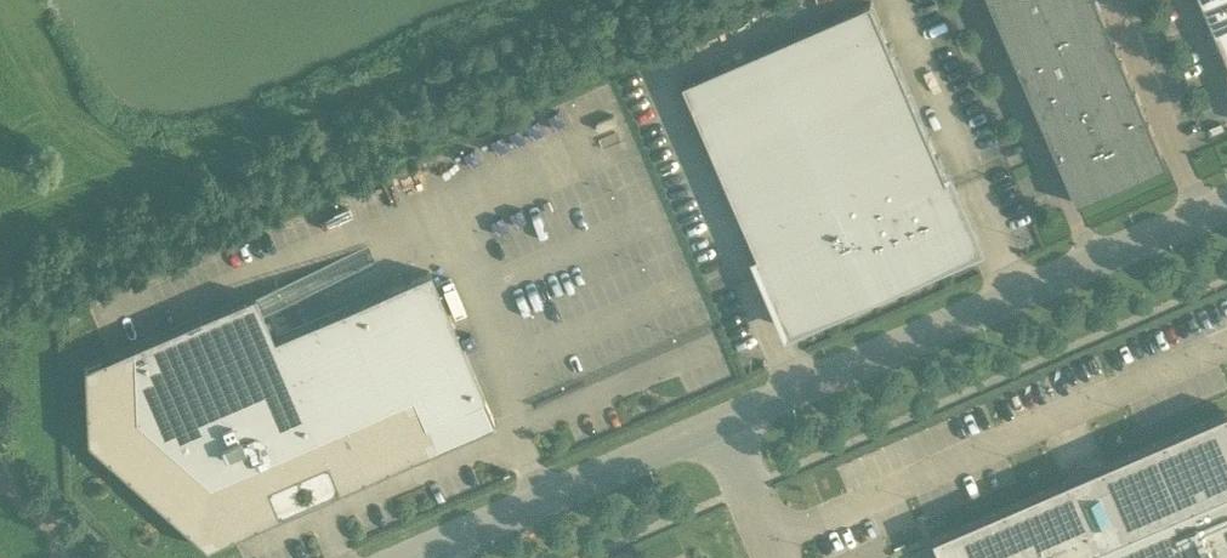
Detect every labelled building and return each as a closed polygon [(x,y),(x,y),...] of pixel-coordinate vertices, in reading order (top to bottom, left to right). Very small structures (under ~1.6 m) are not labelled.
[(1168,165),(1097,0),(991,0),(1079,204),(1168,165)] [(1226,56),(1226,0),(1203,0),(1226,56)] [(917,274),(914,267),(969,243),(945,187),(951,185),(949,179),(949,180),(871,1),(684,82),(762,261),(761,261),(763,266),(770,264),(794,319),(849,295),(852,302),(917,274)] [(86,441),(206,546),(281,514),(271,489),(325,466),(336,491),(436,448),(426,422),(481,398),(492,424),(495,422),(429,271),(273,338),(254,294),(110,356),(104,358),(104,357),(101,358),(101,359),(83,367),(86,441)] [(935,537),(944,557),(1226,557),(1226,412),(935,537)]
